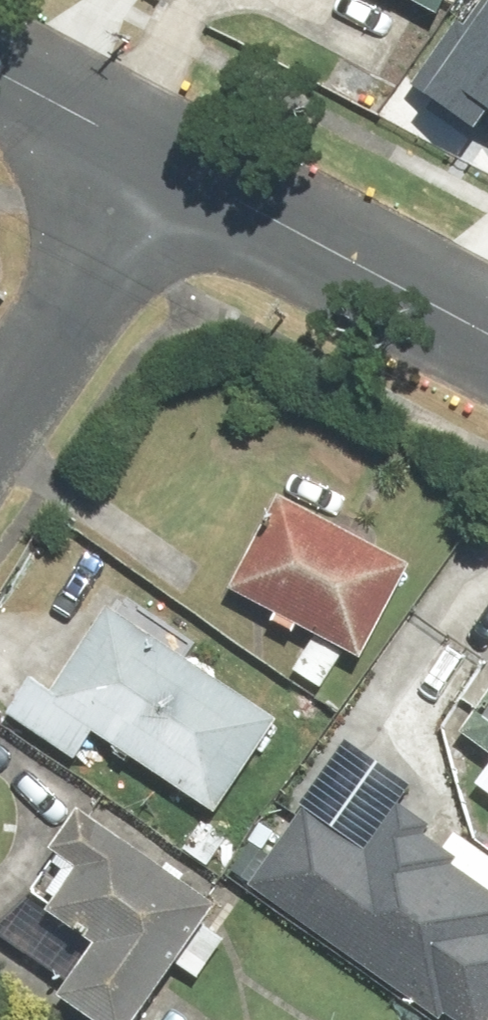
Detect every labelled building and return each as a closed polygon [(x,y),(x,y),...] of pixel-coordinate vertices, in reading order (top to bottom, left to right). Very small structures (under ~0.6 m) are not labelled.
[(414,74),(487,127),(487,126),(487,0),(468,0),(414,74)] [(451,16),(460,0),(422,0),(451,16)] [(289,493),(238,588),(367,658),(419,563),(289,493)] [(285,718),(116,607),(62,688),(37,672),(10,713),(82,760),(100,733),(222,813),(285,718)] [(468,732),(487,747),(487,706),(468,732)] [(448,1019),(452,1013),(462,1019),(487,1019),(487,886),(455,863),(461,855),(430,834),(436,824),(402,801),(369,849),(309,808),(254,888),(448,1019)] [(94,806),(33,891),(107,943),(72,993),(111,1019),(150,1019),(233,903),(94,806)]
